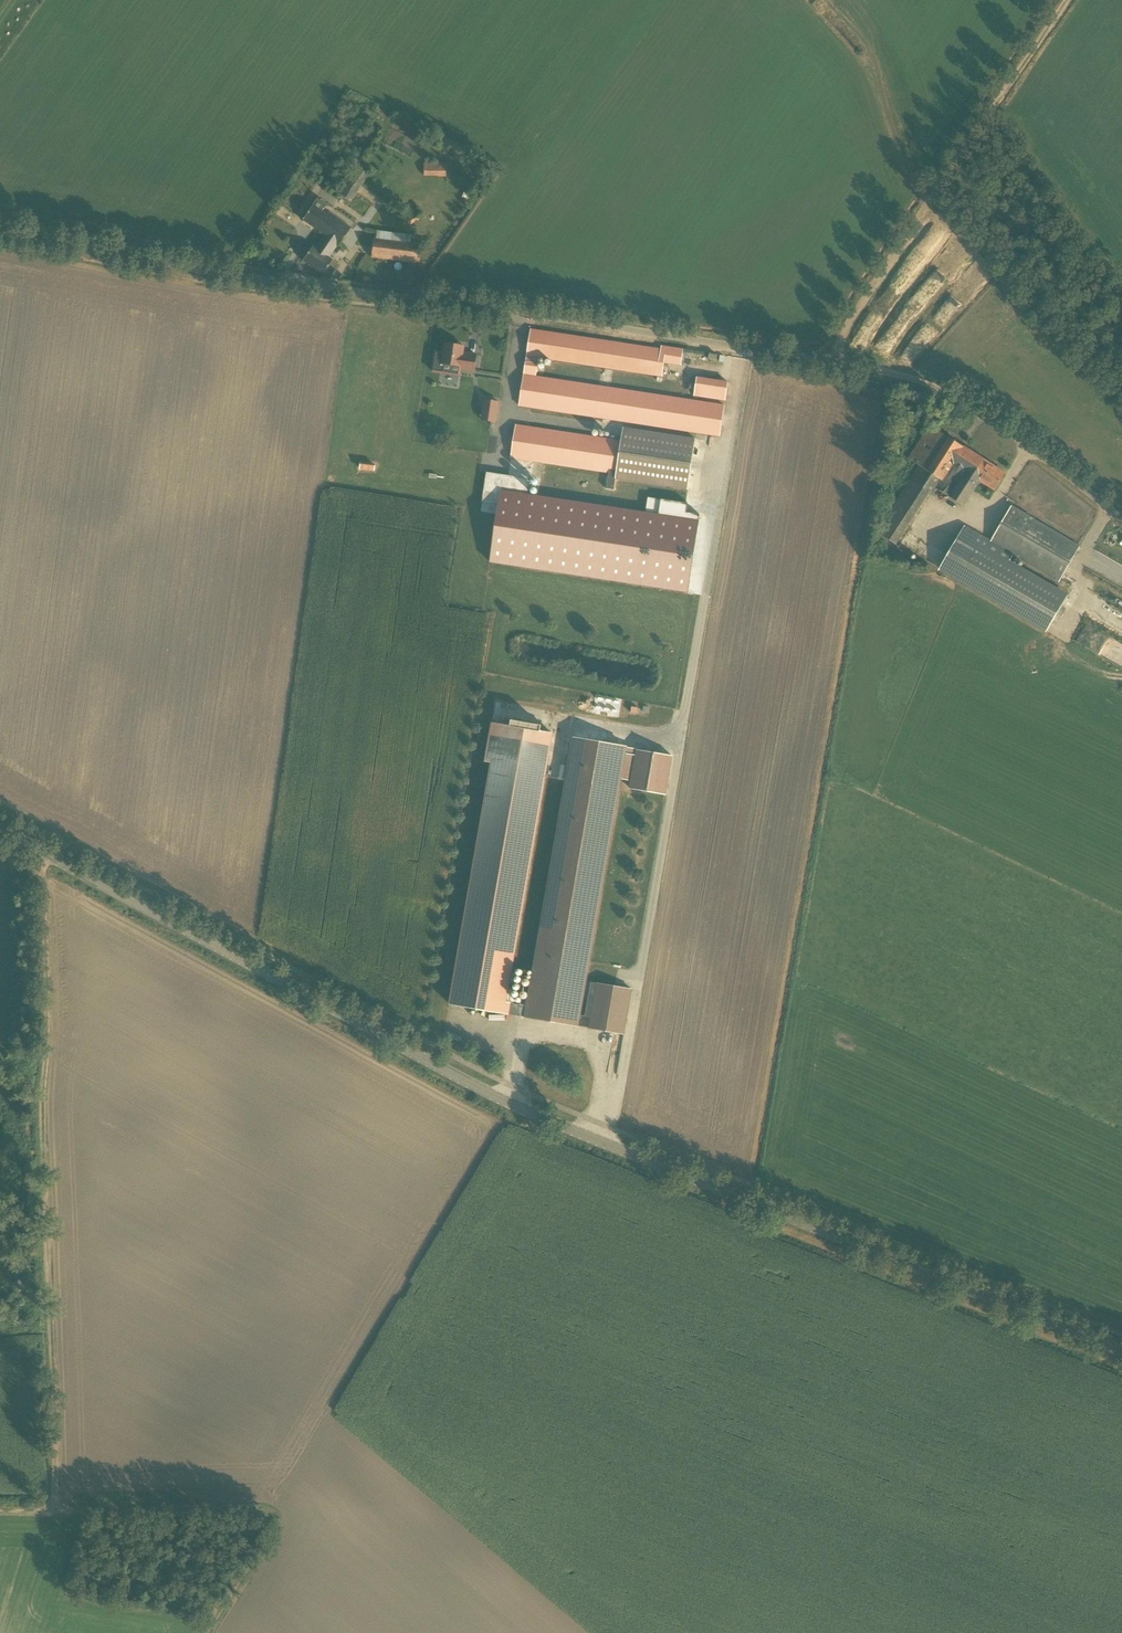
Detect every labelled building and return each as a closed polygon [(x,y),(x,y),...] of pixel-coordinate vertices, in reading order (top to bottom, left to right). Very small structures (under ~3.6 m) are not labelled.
[(447,177),(447,163),(424,162),(424,176),(447,177)] [(358,167),(340,194),(349,199),(366,173),(358,167)] [(318,197),(312,205),(302,220),(324,235),(315,248),(312,247),(313,247),(312,246),(302,260),(303,261),(322,274),(332,260),(328,258),(333,251),(327,247),(331,241),(338,245),(339,246),(351,228),(334,216),(327,212),(326,214),(321,211),(327,204),(318,197)] [(410,225),(423,217),(417,207),(404,215),(410,225)] [(411,242),(411,235),(400,233),(400,241),(376,238),(374,238),(372,257),(415,262),(418,243),(411,242)] [(661,349),(531,329),(527,356),(519,405),(720,436),(725,405),(536,377),(539,358),(663,376),(665,363),(681,366),(683,350),(662,346),(661,349)] [(474,372),(475,366),(477,355),(463,353),(464,346),(446,344),(443,367),(461,370),(474,372)] [(726,400),(728,383),(697,378),(694,395),(726,400)] [(499,422),(500,400),(483,400),(483,422),(499,422)] [(609,473),(607,488),(614,489),(615,484),(616,479),(688,490),(695,439),(623,428),(621,441),(516,425),(511,458),(609,473)] [(895,545),(902,535),(929,492),(933,495),(937,489),(964,506),(974,490),(981,480),(995,489),(1005,474),(947,436),(930,425),(909,459),(919,466),(877,533),(895,545)] [(499,505),(491,562),(688,593),(700,520),(528,494),(502,490),(499,505)] [(1080,546),(1012,507),(991,541),(965,526),(938,572),(1045,634),(1052,621),(1067,596),(1009,563),(1014,555),(1059,582),(1080,546)] [(450,1004),(526,1017),(624,1034),(632,989),(591,982),(585,1016),(580,1015),(599,910),(621,778),(632,780),(631,789),(666,795),(672,755),(637,750),(574,739),(528,1005),(506,1001),(552,738),(553,739),(553,738),(540,736),(541,729),(511,724),(510,731),(491,727),(485,761),(493,762),(451,1003),(450,1003),(450,1004)]
